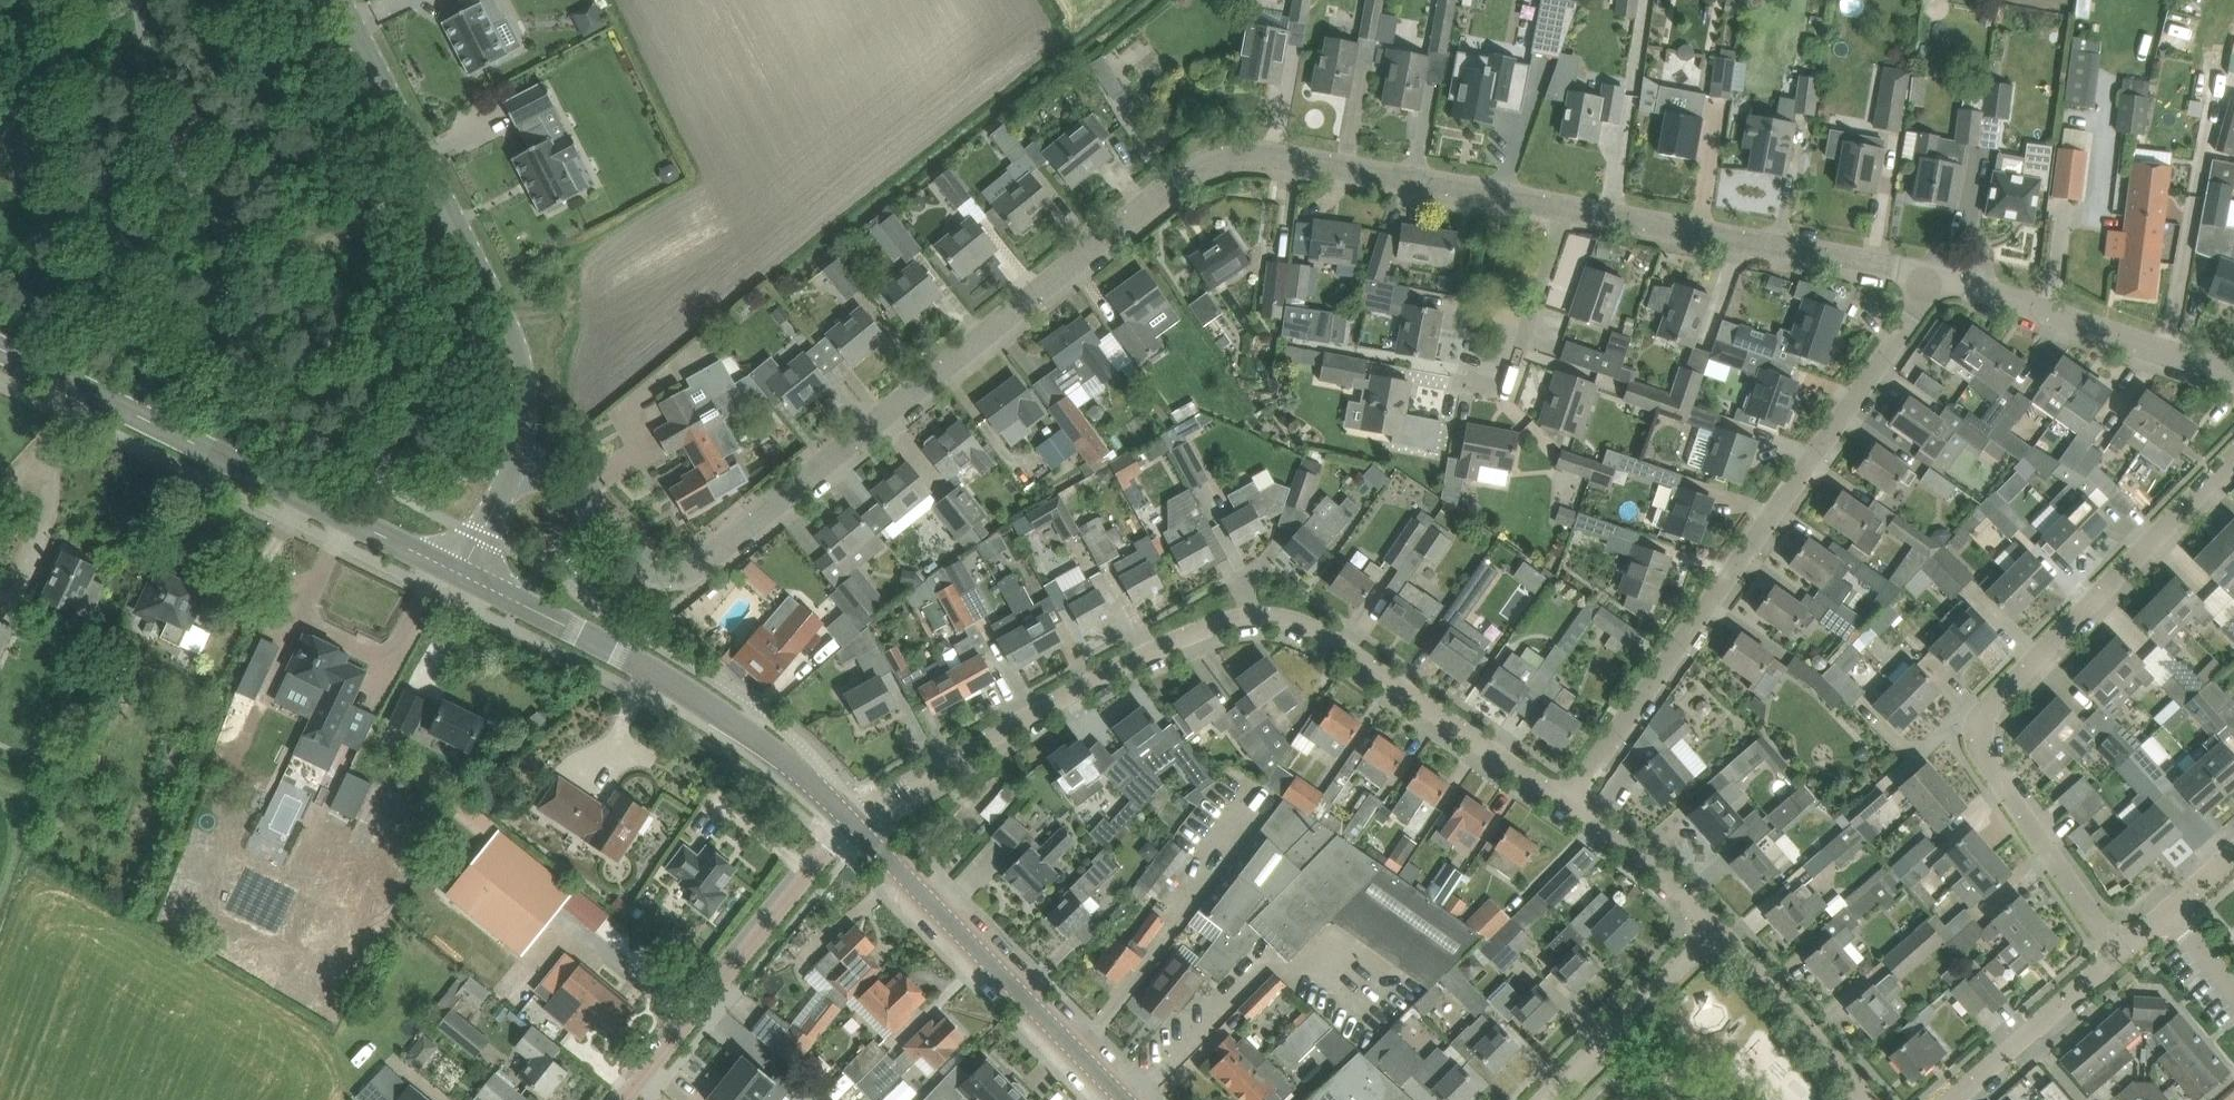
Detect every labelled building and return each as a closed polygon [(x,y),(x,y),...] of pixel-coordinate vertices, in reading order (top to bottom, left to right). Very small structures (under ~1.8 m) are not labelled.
[(467,9),(443,22),(470,75),(509,55),(493,25),(505,19),(495,0),(462,0),(467,9)] [(612,24),(600,0),(593,0),(573,9),(586,36),(612,24)] [(1290,21),(1307,25),(1312,0),(1294,0),(1290,21)] [(1359,38),(1376,42),(1384,0),(1366,0),(1359,38)] [(1430,51),(1447,54),(1448,50),(1457,0),(1439,0),(1437,13),(1430,51)] [(1531,53),(1533,53),(1537,34),(1566,39),(1579,1),(1576,0),(1574,0),(1546,0),(1540,32),(1535,31),(1531,53)] [(1617,14),(1636,17),(1638,0),(1619,0),(1617,14)] [(1724,11),(1739,13),(1741,4),(1741,2),(1728,0),(1726,0),(1726,3),(1724,11)] [(2075,16),(2088,17),(2091,0),(2077,0),(2075,16)] [(1982,6),(1979,24),(1992,26),(1994,8),(1982,6)] [(1247,24),(1245,35),(1241,57),(1247,58),(1243,77),(1279,84),(1289,31),(1247,24)] [(2050,33),(2049,38),(2052,42),(2058,43),(2062,40),(2063,34),(2059,30),(2054,30),(2050,33)] [(1318,68),(1314,90),(1349,96),(1353,74),(1354,68),(1355,64),(1372,67),(1373,62),(1375,47),(1376,42),(1359,38),(1358,44),(1328,39),(1326,51),(1321,50),(1318,68)] [(1380,48),(1377,63),(1386,64),(1391,65),(1388,81),(1384,103),(1419,109),(1423,87),(1424,81),(1429,57),(1398,51),(1388,49),(1380,48)] [(1717,58),(1711,98),(1730,100),(1731,93),(1736,62),(1736,60),(1737,50),(1721,48),(1720,58),(1717,58)] [(2072,50),(2065,105),(2094,108),(2101,53),(2072,50)] [(1453,100),(1450,117),(1452,117),(1452,116),(1491,123),(1494,108),(1496,99),(1523,104),(1530,65),(1529,65),(1528,69),(1520,68),(1517,67),(1518,63),(1516,63),(1517,59),(1515,58),(1515,60),(1490,55),(1490,53),(1488,53),(1487,57),(1485,73),(1458,68),(1458,69),(1461,69),(1459,76),(1456,97),(1455,100),(1453,99),(1453,100)] [(2226,92),(2233,94),(2233,55),(2233,54),(2226,92)] [(1103,55),(1091,62),(1111,96),(1113,99),(1125,92),(1123,89),(1103,55)] [(1557,67),(1546,97),(1569,101),(1566,113),(1563,135),(1597,142),(1601,120),(1618,123),(1622,101),(1625,88),(1605,85),(1603,98),(1574,93),(1578,71),(1557,67)] [(1913,76),(1909,105),(1924,107),(1929,78),(1913,76)] [(1797,99),(1795,111),(1797,111),(1814,113),(1816,100),(1818,79),(1799,77),(1797,99)] [(1987,91),(1980,145),(1996,147),(2000,118),(2008,120),(2013,83),(1986,79),(1984,90),(1987,91)] [(2119,133),(2144,135),(2150,82),(2125,79),(2119,133)] [(563,202),(580,193),(565,163),(582,155),(544,81),(504,102),(517,127),(520,124),(532,149),(513,158),(541,212),(547,210),(549,213),(565,205),(563,202)] [(1657,94),(1654,112),(1667,114),(1664,131),(1660,153),(1695,160),(1699,138),(1705,103),(1707,93),(1659,84),(1657,94)] [(1966,143),(1980,145),(1987,91),(1984,90),(1965,87),(1962,110),(1960,109),(1955,140),(1955,141),(1966,143)] [(1749,125),(1745,147),(1754,149),(1750,169),(1785,176),(1789,154),(1795,122),(1797,111),(1795,111),(1797,99),(1781,96),(1777,119),(1751,114),(1749,125)] [(2216,150),(2233,155),(2233,98),(2231,98),(2216,150)] [(1881,99),(1876,126),(1898,131),(1903,103),(1881,99)] [(1026,149),(1040,166),(1050,158),(1073,187),(1074,186),(1071,183),(1095,164),(1097,167),(1111,156),(1100,142),(1111,134),(1094,113),(1045,152),(1036,141),(1026,149)] [(1006,123),(992,135),(1014,162),(1007,168),(1019,183),(994,204),(1003,215),(1017,232),(1018,231),(1021,234),(1025,234),(1033,228),(1033,224),(1030,221),(1033,219),(1052,203),(1053,202),(1039,185),(1031,174),(1040,166),(1026,149),(1006,123)] [(2062,148),(2060,148),(2054,197),(2080,200),(2086,152),(2085,152),(2087,131),(2064,128),(2062,148)] [(1832,129),(1827,156),(1842,159),(1842,161),(1841,164),(1837,186),(1875,192),(1879,170),(1883,149),(1885,139),(1832,129)] [(1915,199),(1947,205),(1950,192),(1957,193),(1962,165),(1937,160),(1941,137),(1920,133),(1915,160),(1922,161),(1919,177),(1914,180),(1912,192),(1916,195),(1915,199)] [(1990,197),(1986,215),(2004,218),(2005,216),(2031,221),(2037,188),(2040,189),(2046,189),(2049,167),(2052,147),(2028,144),(2027,158),(2025,176),(1997,171),(1996,173),(1996,175),(1992,197),(1990,197)] [(2133,162),(2127,215),(2164,220),(2171,166),(2172,152),(2135,148),(2133,162)] [(661,169),(659,175),(662,181),(669,183),(672,181),(678,178),(680,172),(677,166),(671,164),(665,167),(661,169)] [(936,179),(935,179),(957,207),(971,196),(949,169),(936,179)] [(2196,251),(2222,258),(2217,272),(2209,294),(2233,302),(2233,228),(2228,227),(2227,226),(2233,187),(2209,182),(2201,221),(2196,251)] [(911,202),(911,204),(911,206),(911,207),(912,209),(913,210),(915,211),(916,211),(917,211),(918,212),(920,211),(922,211),(923,210),(924,209),(925,207),(925,206),(926,204),(925,203),(925,201),(924,200),(923,199),(921,198),(920,197),(918,197),(917,197),(915,198),(914,198),(913,199),(912,201),(911,202)] [(881,224),(903,252),(910,260),(923,249),(916,240),(895,213),(881,224)] [(2127,215),(2117,294),(2155,299),(2164,220),(2127,215)] [(952,235),(937,246),(955,267),(962,276),(977,264),(974,261),(992,245),(996,249),(997,248),(983,231),(977,224),(973,218),(969,221),(968,222),(952,235)] [(1333,224),(1316,221),(1311,258),(1314,258),(1314,260),(1339,263),(1337,274),(1354,276),(1360,227),(1359,227),(1359,228),(1333,225),(1333,224)] [(1399,258),(1429,263),(1451,266),(1457,233),(1404,225),(1399,258)] [(1193,257),(1192,258),(1204,276),(1212,288),(1225,280),(1226,281),(1238,273),(1237,271),(1249,263),(1241,251),(1229,233),(1214,243),(1215,244),(1193,258),(1193,257)] [(1382,233),(1367,279),(1384,282),(1399,239),(1382,233)] [(1600,241),(1597,257),(1608,259),(1611,243),(1600,241)] [(839,258),(825,269),(849,298),(862,288),(839,258)] [(1266,302),(1283,304),(1289,264),(1271,261),(1266,302)] [(879,294),(877,295),(888,309),(894,305),(900,312),(906,321),(922,308),(919,305),(938,290),(940,293),(941,293),(927,275),(917,263),(916,264),(911,268),(882,291),(879,294)] [(1289,295),(1288,306),(1303,308),(1304,299),(1306,299),(1307,294),(1308,289),(1311,267),(1293,265),(1289,295)] [(1572,315),(1593,322),(1606,327),(1622,279),(1588,267),(1572,315)] [(1116,330),(1129,348),(1140,362),(1163,345),(1146,321),(1170,304),(1145,269),(1144,270),(1145,272),(1127,285),(1126,283),(1108,296),(1127,322),(1116,330)] [(1454,275),(1451,292),(1466,295),(1469,278),(1454,275)] [(1362,293),(1357,307),(1373,311),(1375,299),(1395,302),(1395,299),(1398,284),(1384,282),(1367,279),(1362,293)] [(1788,350),(1805,356),(1826,363),(1844,312),(1832,308),(1837,292),(1800,280),(1794,297),(1805,300),(1788,350)] [(1654,285),(1647,306),(1665,312),(1657,333),(1694,346),(1695,347),(1705,318),(1713,297),(1675,283),(1674,287),(1654,285)] [(1214,291),(1194,300),(1204,323),(1225,313),(1214,291)] [(1287,305),(1283,334),(1298,337),(1298,338),(1329,342),(1330,339),(1332,326),(1334,312),(1303,308),(1288,306),(1287,305)] [(1399,352),(1433,359),(1442,311),(1408,305),(1399,352)] [(771,314),(780,325),(790,317),(782,306),(771,314)] [(827,336),(837,348),(851,365),(883,340),(877,333),(881,329),(863,307),(827,336)] [(1085,383),(1098,374),(1104,382),(1116,373),(1095,344),(1099,341),(1083,319),(1060,336),(1058,333),(1044,343),(1062,367),(1050,376),(1061,391),(1080,377),(1085,383)] [(1945,322),(1923,352),(1933,358),(1942,365),(1945,367),(1952,372),(1953,371),(1960,361),(1978,374),(1999,346),(1972,327),(1965,337),(1954,329),(1945,322)] [(1741,326),(1734,346),(1747,351),(1771,359),(1778,338),(1741,326)] [(1561,358),(1561,359),(1582,366),(1618,379),(1623,363),(1632,338),(1613,331),(1605,353),(1596,350),(1575,342),(1568,360),(1561,358)] [(1712,352),(1711,356),(1732,363),(1741,367),(1747,351),(1734,346),(1716,340),(1712,352)] [(1978,374),(1970,385),(1995,403),(2023,364),(1999,346),(1978,374)] [(1326,352),(1321,380),(1351,386),(1353,376),(1367,379),(1370,360),(1326,352)] [(773,357),(750,375),(776,407),(783,401),(792,413),(807,401),(805,397),(827,378),(825,375),(807,353),(785,371),(773,357)] [(2050,375),(2031,401),(2055,418),(2086,374),(2063,357),(2050,375)] [(1132,360),(1121,368),(1137,390),(1138,389),(1149,403),(1158,396),(1132,360)] [(717,498),(747,481),(738,464),(730,469),(709,433),(726,423),(723,418),(711,398),(734,386),(720,362),(687,380),(693,389),(685,393),(683,390),(659,403),(670,422),(655,431),(668,454),(684,445),(698,469),(682,477),(685,481),(671,489),(684,513),(698,505),(701,509),(718,499),(717,498)] [(1623,363),(1618,379),(1631,384),(1633,384),(1639,369),(1623,363)] [(1679,366),(1670,396),(1678,399),(1695,405),(1705,375),(1679,366)] [(1747,396),(1744,407),(1748,409),(1747,412),(1761,417),(1759,423),(1778,430),(1778,429),(1777,428),(1779,423),(1783,424),(1784,421),(1789,423),(1794,410),(1789,408),(1792,399),(1798,382),(1777,375),(1767,371),(1762,370),(1756,384),(1752,397),(1747,396)] [(1946,388),(1941,385),(1923,371),(1914,384),(1936,401),(1946,388)] [(1542,422),(1540,427),(1561,447),(1566,430),(1579,435),(1596,385),(1580,380),(1559,373),(1542,422)] [(2086,374),(2055,418),(2078,434),(2074,440),(2088,450),(2089,449),(2091,446),(2105,427),(2092,418),(2097,410),(2110,392),(2087,375),(2086,374)] [(1437,450),(1438,442),(1442,420),(1406,414),(1412,383),(1372,376),(1363,427),(1395,433),(1393,442),(1437,450)] [(996,393),(980,405),(993,423),(999,430),(1001,433),(1019,419),(1024,426),(1028,423),(1043,412),(1032,398),(1019,380),(1005,391),(998,396),(996,393)] [(1631,384),(1626,400),(1658,411),(1663,394),(1633,384),(1631,384)] [(745,406),(734,386),(711,398),(723,418),(745,406)] [(2146,391),(2108,443),(2121,452),(2135,432),(2148,442),(2150,440),(2172,410),(2146,391)] [(1663,394),(1658,411),(1689,421),(1694,405),(1695,405),(1678,399),(1670,396),(1663,394)] [(1051,410),(1064,428),(1080,450),(1080,451),(1091,466),(1109,453),(1068,397),(1051,410)] [(1923,445),(1920,449),(1936,460),(1955,433),(1957,431),(1909,397),(1891,423),(1923,445)] [(1194,401),(1172,412),(1181,424),(1201,413),(1194,401)] [(1091,408),(1090,414),(1092,418),(1098,420),(1103,417),(1104,411),(1101,407),(1095,405),(1091,408)] [(2148,442),(2141,453),(2165,471),(2165,470),(2196,427),(2172,410),(2150,440),(2148,442)] [(1975,428),(1981,419),(1970,412),(1964,421),(1975,428)] [(2006,412),(1987,437),(1990,440),(1991,441),(2000,447),(2020,461),(2021,462),(2035,448),(2036,447),(2034,446),(2033,447),(2011,432),(2009,430),(2017,420),(2006,412)] [(1964,421),(1957,431),(1965,437),(1983,449),(1990,440),(1987,437),(1975,428),(1964,421)] [(994,464),(960,422),(946,433),(947,434),(942,438),(933,435),(926,442),(926,450),(948,478),(970,460),(982,474),(994,464)] [(1174,427),(1162,434),(1162,436),(1171,452),(1174,450),(1194,486),(1207,479),(1185,437),(1179,427),(1178,425),(1174,427)] [(1442,496),(1442,498),(1447,501),(1457,508),(1458,509),(1464,478),(1506,486),(1510,467),(1512,467),(1514,456),(1518,434),(1469,425),(1465,447),(1463,458),(1462,460),(1449,458),(1447,471),(1442,496)] [(1697,436),(1688,464),(1703,470),(1720,475),(1741,483),(1741,481),(1740,481),(1748,457),(1749,458),(1752,459),(1758,441),(1755,440),(1734,433),(1718,428),(1717,427),(1712,441),(1697,436)] [(1064,428),(1037,447),(1053,470),(1080,450),(1064,428)] [(1858,470),(1876,483),(1889,493),(1900,478),(1909,485),(1917,474),(1876,445),(1858,470)] [(2088,450),(2074,470),(2085,477),(2096,463),(2102,454),(2093,447),(2091,446),(2089,449),(2088,450)] [(2052,473),(2062,463),(2054,459),(2036,447),(2035,448),(2021,462),(2020,461),(2015,468),(2018,471),(2024,477),(2034,467),(2047,479),(2052,473)] [(1591,478),(1597,461),(1564,449),(1558,467),(1591,478)] [(1608,449),(1604,463),(1616,467),(1637,474),(1641,460),(1608,449)] [(1132,451),(1110,463),(1118,478),(1140,466),(1132,451)] [(1305,509),(1309,495),(1321,462),(1305,457),(1289,503),(1305,509)] [(1597,461),(1591,478),(1610,485),(1616,467),(1604,463),(1597,461)] [(871,509),(870,509),(886,528),(896,520),(910,508),(931,492),(922,481),(908,463),(895,474),(896,475),(875,492),(874,491),(873,491),(881,501),(871,509)] [(1110,464),(1096,472),(1101,480),(1109,483),(1115,479),(1115,474),(1110,464)] [(1375,465),(1364,477),(1379,491),(1390,479),(1375,465)] [(1930,468),(1921,480),(1947,499),(1956,486),(1930,468)] [(2018,471),(1998,491),(2006,499),(2010,503),(2030,483),(2024,477),(2018,471)] [(1223,520),(1237,545),(1265,529),(1259,519),(1267,514),(1271,518),(1283,511),(1291,488),(1276,482),(1260,491),(1255,481),(1229,495),(1238,512),(1223,520)] [(2072,483),(2062,493),(2075,506),(2065,517),(2089,541),(2109,521),(2094,505),(2086,498),(2085,497),(2072,483)] [(1697,541),(1713,499),(1673,484),(1664,510),(1661,508),(1655,526),(1667,530),(1666,533),(1668,536),(1677,539),(1680,537),(1681,535),(1697,541)] [(2117,485),(2108,498),(2111,500),(2126,515),(2137,504),(2121,489),(2117,485)] [(958,488),(949,496),(974,527),(981,521),(989,515),(979,503),(974,507),(958,488)] [(1215,532),(1193,492),(1191,488),(1168,500),(1169,530),(1164,533),(1186,573),(1214,558),(1203,539),(1215,532)] [(1988,498),(1998,508),(2006,499),(1996,490),(1988,498)] [(1842,492),(1824,517),(1856,540),(1853,543),(1869,555),(1883,536),(1881,535),(1876,531),(1884,521),(1867,510),(1860,505),(1842,492)] [(1027,514),(1012,522),(1021,537),(1036,529),(1052,521),(1053,522),(1064,540),(1081,531),(1060,495),(1027,514)] [(949,496),(938,506),(954,524),(949,528),(965,547),(968,551),(984,538),(981,535),(974,527),(949,496)] [(1308,568),(1325,550),(1325,549),(1361,508),(1348,497),(1326,522),(1315,513),(1285,547),(1308,568)] [(1988,498),(1979,509),(1986,516),(2010,538),(2019,529),(1998,508),(1988,498)] [(1473,502),(1469,508),(1477,514),(1481,508),(1473,502)] [(1557,521),(1575,527),(1579,514),(1561,507),(1557,521)] [(832,525),(818,536),(830,551),(833,554),(818,566),(829,580),(837,589),(842,595),(859,583),(852,574),(859,568),(885,547),(876,536),(886,528),(870,509),(860,518),(852,508),(852,509),(852,510),(832,526),(832,525)] [(1579,514),(1575,527),(1610,539),(1615,523),(1580,512),(1579,514)] [(1914,546),(1889,580),(1903,589),(1905,586),(1906,587),(1907,586),(1934,557),(1943,547),(1898,515),(1888,528),(1914,546)] [(1100,566),(1120,555),(1100,516),(1080,527),(1100,566)] [(1415,517),(1385,560),(1398,569),(1399,570),(1400,570),(1414,549),(1430,528),(1417,519),(1415,517)] [(2064,517),(2044,537),(2053,546),(2069,562),(2089,541),(2065,517),(2064,517)] [(2215,539),(2233,558),(2233,520),(2215,539)] [(1430,528),(1414,549),(1425,557),(1427,558),(1437,565),(1454,540),(1451,539),(1432,525),(1430,528)] [(1935,526),(1930,534),(1943,543),(1952,530),(1945,525),(1935,526)] [(1960,531),(1952,540),(1960,547),(1968,538),(1971,534),(1964,527),(1960,531)] [(999,532),(978,545),(987,561),(1008,548),(999,532)] [(1163,558),(1152,539),(1150,535),(1135,543),(1139,550),(1114,563),(1135,601),(1163,586),(1151,565),(1163,558)] [(1850,569),(1809,539),(1807,542),(1805,540),(1803,540),(1797,547),(1798,550),(1800,552),(1791,564),(1821,586),(1818,590),(1834,602),(1829,608),(1835,612),(1853,587),(1842,579),(1850,569)] [(2215,539),(2195,559),(2233,598),(2233,558),(2215,539)] [(2014,541),(2006,549),(2019,562),(2008,573),(2033,598),(2053,577),(2037,562),(2028,553),(2027,554),(2014,541)] [(1671,557),(1634,544),(1619,590),(1628,598),(1624,606),(1626,607),(1644,620),(1645,619),(1644,619),(1648,613),(1651,607),(1654,601),(1655,602),(1671,557)] [(1934,557),(1964,588),(1975,577),(1944,546),(1943,547),(1934,557)] [(91,618),(92,618),(103,584),(102,584),(101,584),(91,579),(96,568),(65,554),(59,567),(57,567),(55,571),(57,572),(44,598),(38,611),(51,618),(56,616),(58,611),(71,618),(72,625),(83,630),(87,629),(91,618)] [(1907,586),(1906,587),(1918,597),(1935,581),(1953,600),(1955,597),(1964,588),(1934,557),(1907,586)] [(1516,576),(1536,590),(1548,574),(1528,559),(1516,576)] [(753,560),(741,574),(757,588),(769,574),(753,560)] [(1455,600),(1471,611),(1499,571),(1484,560),(1455,600)] [(1875,601),(1886,609),(1889,605),(1903,589),(1889,580),(1864,562),(1855,575),(1880,592),(1875,601)] [(1347,565),(1345,568),(1332,586),(1359,605),(1383,570),(1372,563),(1363,576),(1347,565)] [(904,569),(901,587),(914,590),(925,582),(917,572),(904,569)] [(914,590),(907,596),(915,610),(938,596),(958,632),(966,628),(977,622),(962,594),(948,569),(925,582),(914,590)] [(136,613),(154,622),(156,616),(167,622),(165,627),(161,636),(181,645),(197,611),(190,608),(199,590),(157,570),(136,613)] [(2012,618),(2032,598),(2008,573),(1997,584),(1988,575),(1979,585),(2012,618)] [(998,582),(1039,655),(1062,642),(1040,602),(1034,605),(1023,586),(1021,587),(1013,574),(998,582)] [(1071,605),(1073,610),(1084,629),(1112,614),(1091,576),(1063,591),(1055,578),(1043,585),(1059,612),(1071,605)] [(886,602),(866,577),(859,583),(842,595),(865,626),(883,613),(879,608),(886,602)] [(2156,599),(2181,624),(2192,613),(2205,626),(2215,616),(2176,579),(2156,599)] [(1424,594),(1408,582),(1380,620),(1410,641),(1426,618),(1433,623),(1445,605),(1426,592),(1424,594)] [(1775,586),(1757,612),(1789,634),(1799,620),(1809,627),(1817,616),(1775,586)] [(962,594),(977,622),(991,614),(976,587),(962,594)] [(828,629),(844,647),(867,628),(865,626),(842,595),(837,589),(830,595),(845,613),(828,629)] [(1557,644),(1556,646),(1569,654),(1570,653),(1593,620),(1594,620),(1603,607),(1602,607),(1590,598),(1557,644)] [(2171,635),(2181,624),(2156,599),(2135,620),(2173,658),(2183,647),(2171,635)] [(1941,620),(1951,630),(1976,654),(1996,634),(1972,609),(1971,610),(1961,600),(1941,620)] [(739,653),(734,659),(768,687),(782,670),(823,622),(817,618),(801,604),(774,635),(764,626),(763,626),(739,653)] [(1886,609),(1870,626),(1878,634),(1879,635),(1891,623),(1895,627),(1903,619),(1900,615),(1889,605),(1886,609)] [(1640,633),(1603,607),(1594,620),(1631,646),(1640,633)] [(1831,609),(1821,623),(1852,645),(1859,637),(1864,632),(1831,609)] [(1016,668),(1039,655),(1016,613),(993,625),(1000,639),(1016,668)] [(2232,615),(2219,627),(2233,642),(2233,617),(2232,615)] [(1491,641),(1458,618),(1431,656),(1464,679),(1491,641)] [(964,664),(950,671),(964,696),(994,680),(984,660),(980,654),(991,648),(977,622),(966,628),(971,637),(957,645),(967,662),(964,664)] [(15,630),(0,623),(0,660),(15,630)] [(1859,637),(1852,645),(1859,651),(1861,652),(1867,645),(1878,634),(1870,626),(1867,629),(1864,632),(1859,637)] [(1956,675),(1976,654),(1951,630),(1931,650),(1956,675)] [(289,670),(283,682),(319,699),(325,687),(338,659),(345,662),(349,654),(306,633),(297,653),(289,670)] [(1732,646),(1723,659),(1754,681),(1749,688),(1766,700),(1781,678),(1764,666),(1772,655),(1759,646),(1741,633),(1738,638),(1735,637),(1730,645),(1732,646)] [(2117,639),(2096,659),(2124,687),(2135,676),(2143,683),(2147,687),(2155,679),(2156,678),(2141,662),(2133,654),(2117,639)] [(847,695),(863,724),(896,706),(880,678),(894,670),(884,652),(879,644),(856,656),(871,682),(847,695)] [(897,644),(884,652),(894,670),(896,674),(910,667),(897,644)] [(1556,646),(1539,670),(1552,680),(1569,654),(1556,646)] [(1483,692),(1512,713),(1529,689),(1540,697),(1552,680),(1539,670),(1513,653),(1501,670),(1500,669),(1483,692)] [(1787,669),(1813,687),(1823,677),(1796,657),(1787,669)] [(1253,726),(1280,761),(1291,745),(1290,744),(1261,706),(1274,696),(1286,713),(1300,703),(1286,685),(1287,685),(1267,658),(1238,679),(1250,695),(1237,705),(1253,726)] [(303,733),(294,752),(329,769),(348,729),(341,726),(357,692),(366,672),(345,662),(338,659),(325,687),(319,699),(303,733)] [(2096,659),(2076,680),(2091,696),(2102,706),(2115,719),(2125,709),(2121,705),(2113,698),(2124,687),(2096,659)] [(950,671),(943,660),(926,669),(923,664),(912,670),(910,667),(896,674),(907,693),(919,687),(934,713),(964,696),(950,671)] [(243,694),(255,700),(269,670),(255,663),(251,662),(237,692),(243,694)] [(2172,675),(2195,698),(2200,694),(2207,687),(2183,663),(2172,675)] [(1836,664),(1823,677),(1833,687),(1834,688),(1844,699),(1853,707),(1865,694),(1836,664)] [(1895,686),(1919,711),(1940,690),(1915,666),(1895,686)] [(2172,675),(2161,686),(2180,705),(2182,703),(2185,707),(2195,698),(2172,675)] [(2200,694),(2218,714),(2232,702),(2214,681),(2207,687),(2200,694)] [(1173,716),(1189,737),(1212,720),(1222,732),(1234,722),(1227,713),(1205,683),(1176,704),(1181,711),(1173,716)] [(1899,731),(1919,711),(1895,686),(1875,706),(1899,731)] [(1833,687),(1822,697),(1834,709),(1844,699),(1834,688),(1833,687)] [(1551,704),(1546,710),(1534,728),(1563,749),(1581,724),(1565,713),(1577,696),(1565,688),(1553,705),(1551,704)] [(469,751),(474,740),(484,720),(446,701),(442,710),(407,692),(391,722),(413,733),(417,725),(469,751)] [(2203,727),(2218,714),(2200,694),(2195,698),(2185,707),(2203,727)] [(2062,745),(2079,761),(2090,749),(2085,745),(2094,735),(2057,699),(2037,720),(2062,745)] [(1647,765),(1637,773),(1663,804),(1680,789),(1695,776),(1671,748),(1683,738),(1693,730),(1690,727),(1675,710),(1667,700),(1649,725),(1653,729),(1668,746),(1647,765)] [(1309,718),(1300,731),(1316,743),(1338,757),(1347,745),(1349,742),(1362,724),(1335,705),(1322,723),(1320,726),(1313,721),(1309,718)] [(1125,743),(1112,753),(1116,758),(1135,777),(1144,786),(1156,773),(1154,769),(1165,761),(1159,754),(1172,744),(1164,733),(1163,732),(1157,725),(1144,707),(1115,729),(1125,743)] [(540,712),(523,726),(528,734),(545,720),(540,712)] [(2037,720),(2016,741),(2054,778),(2056,776),(2062,770),(2065,767),(2062,764),(2052,755),(2062,745),(2037,720)] [(2112,735),(2132,755),(2142,746),(2123,725),(2112,735)] [(1253,726),(1237,738),(1268,779),(1278,764),(1280,761),(1253,726)] [(2198,763),(2225,793),(2233,786),(2233,756),(2222,742),(2213,732),(2203,740),(2212,751),(2198,763)] [(2122,765),(2129,758),(2132,755),(2112,735),(2102,744),(2122,765)] [(1357,770),(1382,788),(1405,754),(1379,736),(1364,757),(1355,769),(1357,770)] [(176,739),(171,755),(184,760),(190,744),(176,739)] [(1757,740),(1730,763),(1743,778),(1765,759),(1766,758),(1770,755),(1757,740)] [(1066,745),(1049,758),(1063,775),(1051,784),(1061,798),(1069,792),(1079,806),(1105,786),(1098,777),(1100,775),(1090,762),(1094,758),(1081,741),(1069,749),(1066,745)] [(2129,758),(2146,777),(2159,766),(2142,746),(2132,755),(2129,758)] [(1364,757),(1355,750),(1324,795),(1311,814),(1355,845),(1369,824),(1356,815),(1349,825),(1329,812),(1357,770),(1355,769),(1364,757)] [(2189,752),(2165,773),(2175,784),(2187,798),(2201,814),(2225,793),(2198,763),(2189,752)] [(1194,754),(1181,764),(1199,789),(1202,792),(1215,782),(1207,770),(1194,754)] [(1105,817),(1091,833),(1105,847),(1119,832),(1140,809),(1153,795),(1144,786),(1135,777),(1116,758),(1103,772),(1131,800),(1110,823),(1105,817)] [(2134,788),(2146,777),(2129,758),(2122,765),(2117,769),(2134,788)] [(1928,763),(1901,787),(1920,809),(1946,785),(1928,763)] [(1286,796),(1311,814),(1324,795),(1278,764),(1268,779),(1266,782),(1286,796)] [(1391,811),(1409,824),(1426,799),(1435,805),(1449,784),(1423,766),(1408,787),(1392,810),(1391,811)] [(299,771),(282,807),(310,820),(327,784),(299,771)] [(355,819),(372,783),(348,772),(331,808),(355,819)] [(493,808),(505,797),(486,775),(474,786),(493,808)] [(2059,798),(2071,812),(2096,789),(2084,776),(2059,798)] [(397,779),(396,781),(396,784),(396,786),(397,787),(399,788),(400,789),(402,789),(405,788),(406,786),(407,784),(407,783),(406,780),(406,779),(404,778),(403,777),(401,777),(398,778),(397,779)] [(559,779),(541,807),(539,810),(617,860),(648,813),(618,793),(607,810),(559,779)] [(1728,807),(1745,793),(1733,779),(1691,815),(1716,844),(1741,822),(1728,807)] [(1199,789),(1186,799),(1197,806),(1216,782),(1215,782),(1202,792),(1199,789)] [(1224,929),(1201,958),(1198,962),(1210,971),(1209,971),(1219,979),(1264,935),(1290,962),(1306,946),(1331,919),(1383,865),(1354,845),(1355,845),(1311,814),(1286,796),(1266,782),(1265,784),(1284,799),(1199,910),(1224,929)] [(1006,786),(999,793),(1000,794),(1011,803),(1019,795),(1007,784),(1006,786)] [(1790,796),(1767,816),(1780,831),(1803,811),(1817,799),(1803,784),(1790,796)] [(1946,785),(1920,809),(1938,830),(1965,807),(1946,785)] [(1845,817),(1852,824),(1868,843),(1880,833),(1866,818),(1887,799),(1877,788),(1845,817)] [(2096,789),(2071,812),(2082,824),(2107,802),(2096,789)] [(2144,815),(2130,827),(2154,856),(2180,834),(2142,790),(2131,800),(2144,815)] [(1445,818),(1432,838),(1450,850),(1466,827),(1478,836),(1493,815),(1467,796),(1452,817),(1452,818),(1450,821),(1445,818)] [(465,800),(457,813),(487,832),(495,820),(465,800)] [(1383,804),(1375,816),(1384,822),(1391,811),(1392,810),(1383,804)] [(992,837),(1010,853),(1030,831),(1012,815),(992,837)] [(1841,867),(1868,843),(1852,824),(1805,866),(1814,877),(1834,859),(1841,867)] [(2082,825),(2072,834),(2086,851),(2096,841),(2129,878),(2154,856),(2130,827),(2114,841),(2102,826),(2091,835),(2082,825)] [(1037,841),(1020,858),(1004,874),(1033,903),(1060,876),(1050,865),(1075,840),(1063,827),(1043,848),(1037,841)] [(1513,879),(1524,864),(1537,845),(1511,827),(1496,848),(1487,861),(1513,879)] [(1955,864),(1965,875),(1992,851),(1973,829),(1932,865),(1942,875),(1955,864)] [(500,831),(443,899),(519,959),(574,894),(500,831)] [(1767,833),(1750,849),(1733,863),(1755,889),(1790,860),(1767,833)] [(1417,843),(1405,835),(1391,857),(1403,865),(1417,843)] [(1170,839),(1140,882),(1162,898),(1170,888),(1194,856),(1171,839),(1170,839)] [(720,889),(735,869),(707,847),(699,857),(685,846),(668,868),(684,880),(681,883),(693,893),(691,896),(693,898),(691,902),(710,916),(727,894),(720,889)] [(1067,938),(1083,922),(1100,905),(1091,896),(1120,867),(1103,850),(1092,862),(1094,863),(1061,896),(1065,900),(1047,918),(1067,938)] [(1974,886),(1961,898),(1971,909),(1984,897),(1995,888),(2011,873),(1992,851),(1965,875),(1965,876),(1974,886)] [(1891,868),(1892,869),(1900,878),(1912,868),(1902,858),(1891,868)] [(1921,860),(1912,868),(1900,878),(1905,884),(1927,909),(1937,900),(1920,880),(1931,871),(1921,860)] [(1446,861),(1425,892),(1444,906),(1466,875),(1446,861)] [(1454,965),(1475,944),(1484,936),(1465,923),(1383,865),(1331,919),(1430,989),(1442,977),(1454,965)] [(1552,906),(1564,895),(1580,879),(1566,865),(1538,892),(1552,906)] [(1850,905),(1846,908),(1856,919),(1879,899),(1888,909),(1889,908),(1897,901),(1893,895),(1905,884),(1900,878),(1892,869),(1866,891),(1850,905)] [(1768,914),(1790,939),(1829,905),(1816,891),(1814,893),(1804,883),(1768,914)] [(1571,924),(1572,924),(1587,940),(1595,932),(1614,952),(1639,927),(1603,892),(1588,908),(1571,924)] [(1455,894),(1445,907),(1458,916),(1467,903),(1455,894)] [(619,896),(612,904),(623,915),(631,907),(619,896)] [(1974,920),(1946,944),(1958,957),(1983,935),(1984,936),(1989,942),(2000,933),(2010,944),(2039,918),(2020,896),(2003,911),(1982,929),(1974,920)] [(1465,923),(1484,936),(1490,940),(1499,931),(1511,919),(1490,898),(1465,923)] [(1927,921),(1944,942),(1946,944),(1974,920),(1965,909),(1945,926),(1934,914),(1927,921)] [(1135,968),(1148,952),(1143,948),(1165,920),(1153,911),(1127,945),(1114,935),(1102,949),(1106,952),(1095,965),(1118,983),(1131,965),(1135,968)] [(2058,940),(2039,918),(2010,944),(2010,945),(2000,954),(2018,975),(2058,940)] [(1532,941),(1511,919),(1499,931),(1521,952),(1532,941)] [(1927,921),(1905,940),(1922,961),(1944,942),(1927,921)] [(1553,943),(1551,945),(1565,959),(1554,971),(1558,976),(1574,992),(1587,979),(1594,972),(1598,967),(1583,952),(1579,948),(1587,940),(1572,924),(1564,932),(1553,943)] [(1824,945),(1807,959),(1831,987),(1848,973),(1856,966),(1857,965),(1842,948),(1856,937),(1850,930),(1846,926),(1831,939),(1824,945)] [(796,1067),(870,980),(883,968),(868,953),(875,946),(856,927),(846,936),(843,933),(828,947),(832,950),(815,967),(835,987),(828,997),(826,996),(799,1029),(793,1023),(773,1048),(796,1067)] [(1502,971),(1521,952),(1499,931),(1490,940),(1484,936),(1475,944),(1502,971)] [(1179,1009),(1209,971),(1210,971),(1198,962),(1201,958),(1183,944),(1176,954),(1147,989),(1150,992),(1141,1004),(1163,1021),(1175,1006),(1179,1009)] [(1974,958),(1966,966),(1970,971),(1974,976),(1981,970),(1983,968),(1974,958)] [(545,1008),(565,1025),(582,1039),(598,1020),(614,1034),(635,1007),(581,963),(545,1008)] [(1454,965),(1442,977),(1452,988),(1463,999),(1477,1013),(1480,1010),(1490,1001),(1487,998),(1476,987),(1475,985),(1454,965)] [(1953,965),(1942,975),(1951,986),(1963,976),(1959,972),(1953,965)] [(1968,981),(1987,1003),(1993,1011),(2007,999),(1992,982),(1981,970),(1974,976),(1968,981)] [(1866,993),(1849,1007),(1874,1036),(1891,1021),(1897,1016),(1880,996),(1897,982),(1890,974),(1889,973),(1885,976),(1866,993)] [(925,996),(903,974),(886,990),(878,982),(861,998),(895,1032),(911,1016),(908,1013),(925,996)] [(1240,1009),(1252,1020),(1285,986),(1273,975),(1240,1009)] [(471,978),(455,998),(475,1013),(490,993),(471,978)] [(1973,1015),(1987,1003),(1968,981),(1965,979),(1952,991),(1959,998),(1973,1015)] [(1504,982),(1487,998),(1490,1001),(1492,1003),(1493,1004),(1510,1021),(1516,1014),(1518,1016),(1534,1032),(1536,1029),(1543,1022),(1547,1019),(1550,1022),(1558,1013),(1555,1010),(1558,1007),(1542,992),(1538,987),(1524,1001),(1509,987),(1504,982)] [(2121,1009),(2104,1023),(2124,1045),(2140,1031),(2141,1030),(2148,1031),(2150,998),(2134,997),(2134,1003),(2124,1012),(2121,1009)] [(2150,998),(2148,1031),(2155,1031),(2156,1032),(2155,1032),(2170,1049),(2192,1029),(2178,1012),(2175,1015),(2166,1005),(2166,999),(2150,998)] [(1470,1025),(1452,1043),(1470,1061),(1477,1054),(1478,1055),(1494,1071),(1497,1068),(1503,1062),(1518,1047),(1498,1026),(1506,1019),(1509,1022),(1510,1021),(1493,1004),(1492,1003),(1490,1001),(1480,1010),(1483,1013),(1483,1014),(1471,1026),(1470,1025)] [(449,1005),(434,1024),(437,1026),(476,1058),(487,1044),(468,1028),(472,1024),(458,1012),(449,1005)] [(1298,1027),(1274,1050),(1288,1065),(1291,1069),(1315,1045),(1333,1028),(1314,1011),(1298,1027)] [(1908,1041),(1891,1056),(1913,1081),(1945,1052),(1936,1041),(1924,1028),(1915,1017),(1902,1028),(1911,1038),(1908,1041)] [(857,1083),(873,1099),(876,1099),(884,1092),(914,1062),(920,1056),(934,1069),(940,1063),(956,1048),(953,1045),(963,1036),(948,1019),(938,1029),(932,1023),(895,1060),(887,1053),(857,1083)] [(2091,1035),(2083,1042),(2112,1076),(2121,1069),(2134,1057),(2124,1045),(2104,1023),(2091,1035)] [(560,1048),(543,1035),(532,1026),(519,1043),(536,1057),(520,1077),(546,1098),(568,1071),(552,1059),(560,1048)] [(2170,1049),(2158,1059),(2171,1074),(2177,1080),(2211,1051),(2206,1044),(2192,1029),(2170,1049)] [(424,1034),(404,1058),(419,1070),(438,1046),(424,1034)] [(1211,1069),(1232,1091),(1267,1057),(1247,1036),(1238,1045),(1229,1035),(1215,1048),(1224,1057),(1211,1069)] [(844,1070),(857,1083),(887,1053),(874,1040),(844,1070)] [(2083,1042),(2061,1061),(2091,1095),(2107,1080),(2112,1076),(2083,1042)] [(1418,1081),(1431,1094),(1434,1091),(1443,1099),(1465,1099),(1478,1087),(1463,1071),(1461,1069),(1470,1061),(1452,1043),(1443,1051),(1439,1046),(1425,1060),(1420,1065),(1427,1072),(1418,1081)] [(1357,1049),(1337,1068),(1305,1099),(1414,1099),(1357,1049)] [(2177,1080),(2181,1085),(2194,1099),(2198,1099),(2230,1072),(2211,1051),(2177,1080)] [(1391,1053),(1377,1067),(1400,1088),(1413,1075),(1411,1074),(1391,1053)] [(726,1079),(752,1099),(785,1099),(794,1089),(779,1077),(773,1083),(745,1057),(726,1079)] [(1232,1091),(1241,1099),(1284,1099),(1297,1087),(1267,1057),(1232,1091)] [(925,1099),(945,1099),(957,1089),(968,1099),(1027,1099),(1028,1099),(1027,1096),(1016,1085),(1015,1085),(1014,1086),(1005,1078),(987,1059),(971,1075),(969,1077),(958,1065),(925,1099)] [(481,1090),(494,1099),(528,1099),(523,1096),(505,1082),(495,1073),(481,1090)] [(706,1099),(707,1099),(752,1099),(726,1079),(723,1082),(720,1080),(713,1088),(715,1090),(706,1099)] [(2048,1099),(2072,1099),(2053,1079),(2040,1091),(2048,1099)] [(371,1080),(356,1097),(360,1099),(389,1099),(391,1098),(371,1080)] [(2117,1096),(2121,1099),(2136,1099),(2138,1098),(2148,1098),(2150,1099),(2169,1099),(2155,1082),(2134,1081),(2117,1096)] [(397,1099),(429,1099),(427,1098),(409,1084),(397,1099)]
